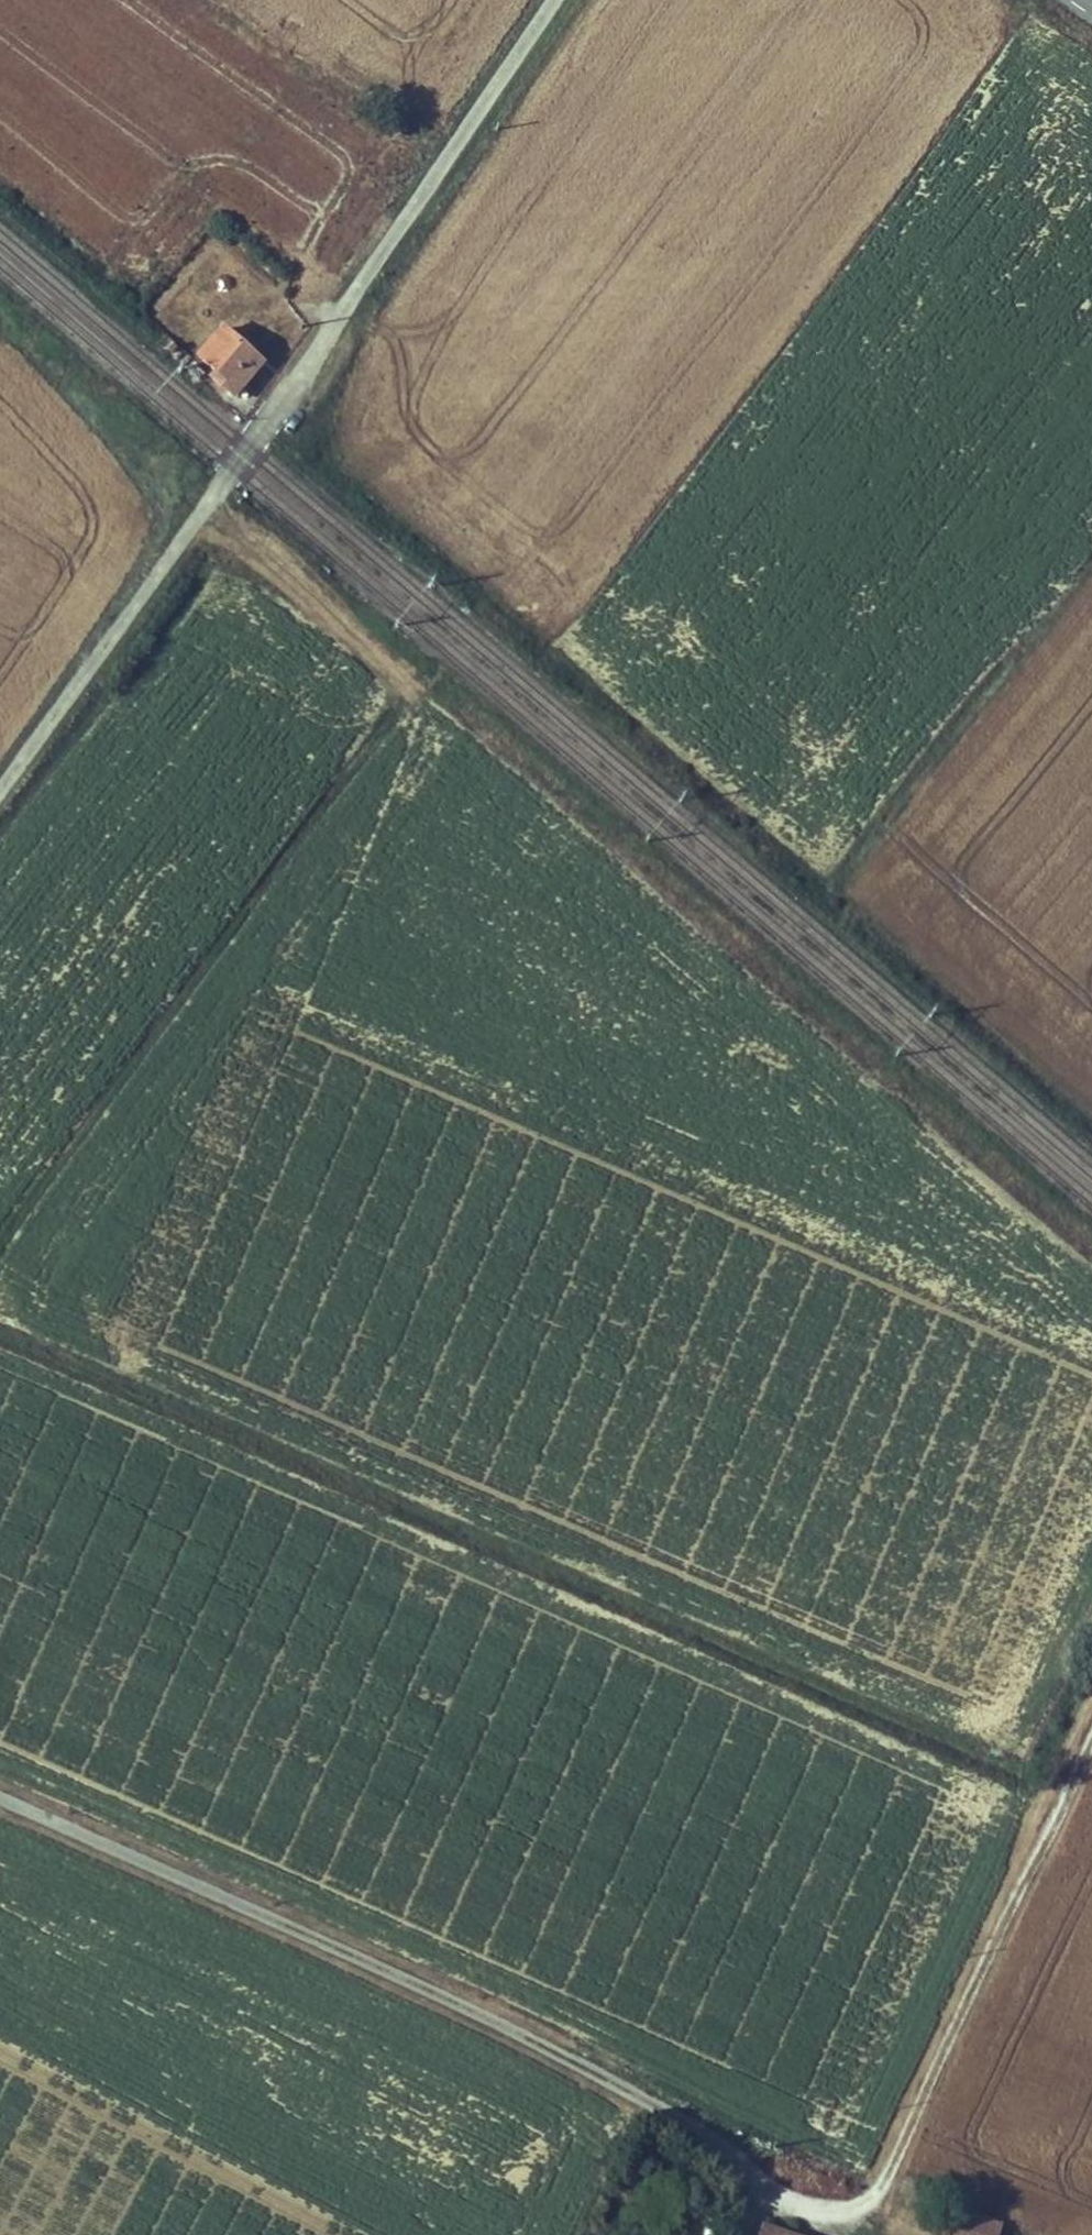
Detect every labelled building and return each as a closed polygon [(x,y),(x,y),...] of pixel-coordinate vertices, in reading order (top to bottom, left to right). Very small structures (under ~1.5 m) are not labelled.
[(219,311),(199,336),(194,341),(215,359),(208,368),(231,387),(241,375),(263,348),(219,311)] [(956,2225),(952,2234),(981,2234),(956,2225)]
